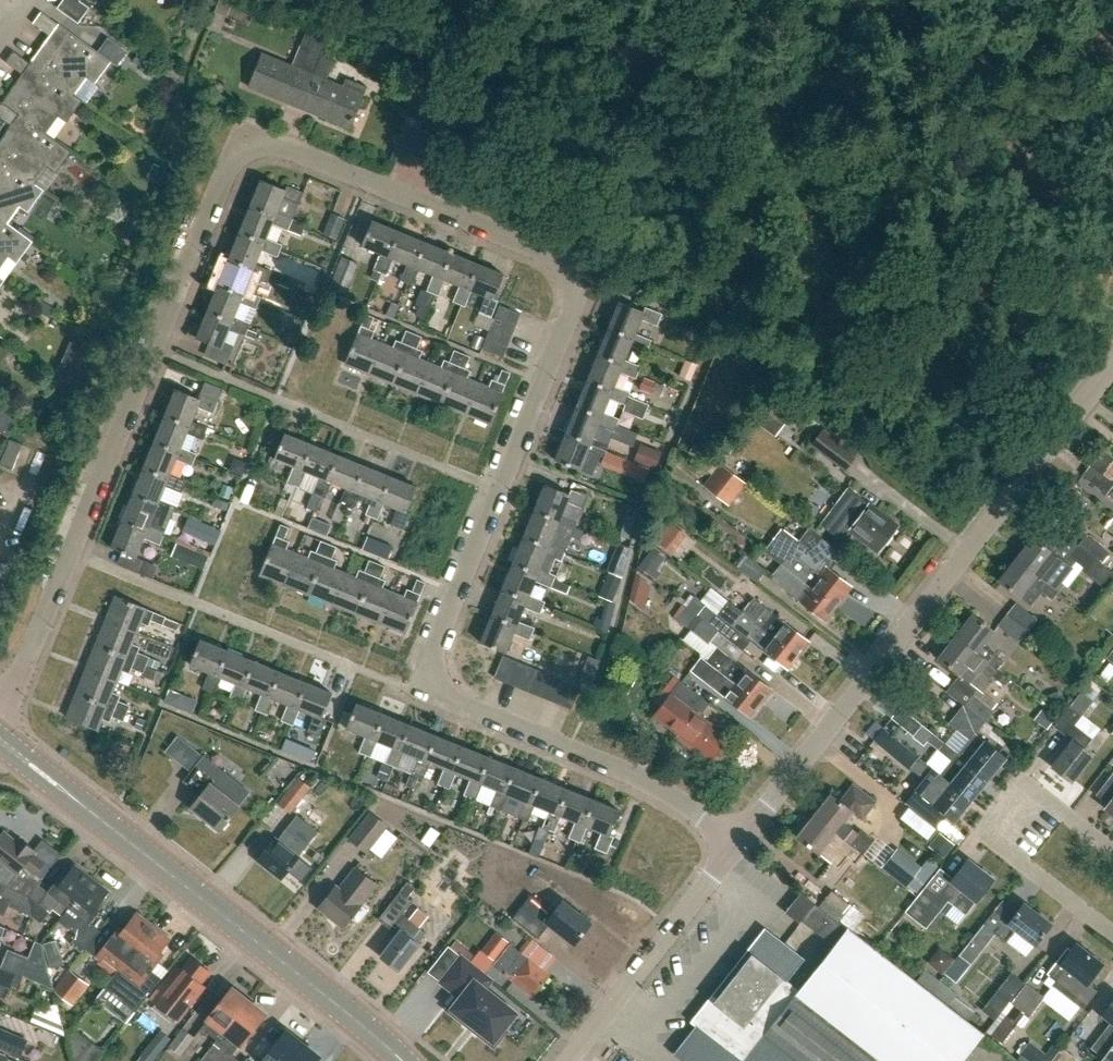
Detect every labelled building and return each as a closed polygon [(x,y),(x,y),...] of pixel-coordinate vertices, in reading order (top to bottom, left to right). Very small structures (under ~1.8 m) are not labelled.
[(66,89),(79,71),(94,83),(111,61),(58,23),(58,24),(49,18),(41,12),(40,13),(33,22),(50,35),(30,63),(66,90),(66,89)] [(108,38),(98,51),(111,61),(117,65),(126,52),(108,38)] [(66,90),(30,63),(12,50),(4,61),(22,74),(1,102),(38,128),(39,127),(51,110),(67,122),(82,100),(66,89),(66,90)] [(300,103),(321,53),(320,53),(312,72),(262,52),(248,85),(289,102),(290,99),(300,103)] [(321,53),(300,103),(311,108),(310,110),(351,126),(364,94),(367,85),(347,77),(343,86),(326,79),(334,59),(321,53)] [(38,128),(1,102),(1,103),(0,102),(0,129),(5,122),(10,126),(0,139),(0,160),(27,179),(27,178),(40,161),(55,172),(71,151),(39,127),(38,128)] [(412,153),(422,129),(405,122),(395,146),(399,148),(412,153)] [(423,158),(433,133),(422,129),(412,153),(423,158)] [(12,200),(27,211),(43,190),(27,178),(27,179),(0,160),(0,217),(12,200)] [(275,216),(277,210),(282,196),(299,203),(303,191),(287,184),(285,188),(260,178),(249,205),(275,216)] [(293,217),(277,210),(275,216),(249,205),(239,231),(264,242),(266,237),(272,223),(288,229),(301,234),(306,222),(293,217)] [(336,240),(344,220),(332,214),(331,214),(322,234),(336,240)] [(135,241),(143,221),(130,216),(122,236),(135,241)] [(0,218),(0,253),(1,251),(17,263),(32,241),(0,218)] [(388,256),(398,231),(371,220),(361,245),(380,253),(374,269),(370,279),(378,282),(381,273),(385,275),(386,274),(392,258),(388,256)] [(282,243),(266,237),(264,242),(239,231),(228,257),(254,268),(256,263),(262,249),(277,255),(282,243)] [(414,267),(424,242),(398,231),(388,256),(392,258),(406,264),(400,280),(411,284),(418,268),(414,267)] [(440,277),(450,252),(424,242),(414,267),(418,268),(433,274),(426,290),(419,309),(428,312),(435,296),(437,297),(438,295),(445,279),(440,277)] [(466,288),(476,263),(450,252),(440,277),(445,279),(459,285),(452,301),(452,302),(449,301),(443,318),(453,322),(460,306),(464,308),(464,306),(471,290),(466,288)] [(347,293),(359,263),(341,256),(330,286),(347,293)] [(271,269),(256,263),(254,268),(228,257),(218,283),(244,294),(246,289),(251,275),(266,281),(271,269)] [(466,288),(471,290),(485,295),(479,311),(491,316),(497,302),(498,300),(493,298),(503,274),(476,263),(466,288)] [(261,295),(246,289),(244,294),(218,283),(207,309),(233,320),(235,316),(241,301),(256,307),(261,295)] [(633,337),(635,333),(640,319),(656,326),(661,312),(645,305),(643,310),(619,300),(608,327),(633,337)] [(495,315),(516,323),(521,312),(500,304),(495,315)] [(196,336),(221,347),(229,328),(245,334),(250,322),(235,316),(233,320),(207,309),(196,336)] [(369,373),(381,344),(371,340),(374,332),(368,329),(374,317),(366,313),(361,326),(358,334),(356,334),(344,363),(369,373)] [(512,334),(516,323),(495,315),(491,326),(512,334)] [(508,345),(512,334),(491,326),(486,337),(508,345)] [(650,339),(635,333),(633,337),(608,327),(597,353),(622,364),(624,359),(630,345),(645,352),(650,339)] [(405,354),(414,333),(406,330),(401,342),(400,343),(395,341),(392,348),(381,344),(369,373),(393,383),(405,354)] [(417,393),(429,363),(418,359),(422,352),(416,349),(416,348),(421,336),(414,333),(405,354),(393,383),(417,393)] [(503,356),(508,345),(486,337),(482,348),(503,356)] [(469,348),(479,352),(483,342),(472,338),(469,348)] [(77,387),(93,352),(71,342),(58,370),(62,372),(59,379),(77,387)] [(453,373),(462,352),(454,349),(449,361),(449,362),(443,360),(440,368),(429,363),(417,393),(441,403),(453,373)] [(670,368),(682,373),(688,356),(676,351),(670,368)] [(465,412),(477,383),(467,379),(470,371),(464,369),(464,368),(469,356),(462,352),(453,373),(441,403),(465,412)] [(640,366),(624,359),(622,364),(597,353),(586,380),(611,390),(619,372),(635,378),(640,366)] [(477,383),(465,412),(490,423),(502,393),(501,393),(505,384),(509,372),(502,369),(501,369),(497,381),(496,382),(491,380),(488,387),(477,383)] [(611,390),(586,380),(575,406),(601,416),(608,398),(624,404),(624,405),(643,413),(646,404),(627,397),(629,392),(617,385),(611,390)] [(164,414),(190,425),(191,420),(197,405),(214,412),(218,400),(202,393),(200,397),(175,387),(164,414)] [(776,436),(790,417),(765,398),(751,417),(776,436)] [(618,419),(603,412),(601,416),(575,406),(565,432),(590,443),(592,438),(598,424),(613,430),(609,437),(631,446),(636,433),(616,425),(618,419)] [(5,439),(13,420),(0,410),(0,436),(5,439)] [(207,427),(191,420),(190,425),(164,414),(154,440),(179,451),(181,446),(187,431),(203,438),(207,427)] [(844,472),(856,456),(821,430),(810,446),(844,472)] [(553,459),(579,470),(587,450),(603,457),(608,445),(592,438),(590,443),(565,432),(553,459)] [(301,468),(311,444),(284,433),(274,458),(293,466),(286,482),(286,483),(294,486),(298,488),(299,487),(305,470),(301,468)] [(13,470),(23,444),(11,439),(1,465),(13,470)] [(197,452),(181,446),(179,451),(154,440),(143,466),(169,477),(171,472),(177,458),(192,464),(197,452)] [(327,479),(337,454),(311,444),(301,468),(305,470),(299,487),(298,488),(297,489),(311,494),(305,508),(314,512),(320,497),(324,499),(325,497),(332,481),(327,479)] [(1090,465),(1100,473),(1112,457),(1103,449),(1090,465)] [(650,468),(606,451),(601,465),(644,482),(650,468)] [(720,464),(706,453),(698,463),(713,474),(704,485),(729,505),(746,483),(721,463),(720,464)] [(353,489),(363,465),(337,454),(327,479),(332,481),(346,487),(339,503),(332,520),(341,523),(347,508),(350,509),(351,508),(358,491),(353,489)] [(384,502),(379,500),(389,476),(363,465),(353,489),(358,491),(372,497),(365,513),(364,515),(365,515),(372,518),(377,520),(378,518),(384,502)] [(1100,473),(1090,465),(1082,476),(1105,495),(1112,485),(1112,484),(1100,473)] [(186,479),(171,472),(169,477),(143,466),(132,492),(158,503),(160,499),(175,505),(181,491),(186,479)] [(379,500),(384,502),(398,508),(391,524),(404,529),(411,513),(406,511),(416,487),(389,476),(379,500)] [(559,521),(561,516),(567,502),(582,509),(587,496),(571,489),(569,493),(545,483),(534,510),(559,521)] [(869,504),(848,487),(834,505),(820,524),(842,541),(849,531),(877,553),(898,525),(869,503),(869,504)] [(158,503),(132,492),(122,518),(148,529),(149,525),(165,531),(171,517),(175,505),(160,499),(158,503)] [(523,536),(549,547),(551,542),(566,549),(571,536),(600,548),(604,537),(574,527),(576,522),(561,516),(559,521),(534,510),(523,536)] [(165,531),(149,525),(148,529),(122,518),(111,545),(136,556),(144,537),(160,543),(165,531)] [(208,541),(213,529),(187,518),(182,531),(208,541)] [(331,525),(312,518),(308,527),(327,535),(331,525)] [(1112,518),(1105,527),(1112,534),(1112,519),(1112,518)] [(674,553),(687,535),(667,519),(653,537),(674,553)] [(285,583),(297,554),(286,549),(289,541),(284,539),(288,527),(281,524),(276,536),(273,544),(272,544),(264,564),(260,573),(285,583)] [(800,578),(835,606),(851,586),(827,567),(839,552),(809,529),(791,551),(781,564),(800,578)] [(1088,553),(1101,563),(1109,554),(1085,535),(1077,545),(1088,553)] [(564,553),(566,549),(551,542),(549,547),(523,536),(512,563),(538,573),(540,569),(546,555),(561,561),(574,566),(578,558),(564,553)] [(1057,591),(1058,592),(1063,585),(1053,577),(1064,563),(1054,555),(1031,537),(1015,558),(1057,591)] [(323,556),(328,544),(321,540),(316,553),(311,551),(308,558),(297,554),(285,583),(309,593),(321,563),(323,556)] [(207,557),(175,544),(170,557),(201,570),(207,557)] [(333,603),(345,573),(335,569),(338,561),(331,559),(336,547),(328,544),(323,556),(321,563),(309,593),(333,603)] [(1101,563),(1088,553),(1077,545),(1068,556),(1105,586),(1112,577),(1112,574),(1100,564),(1101,563)] [(655,580),(661,573),(655,569),(665,557),(652,547),(643,559),(638,565),(655,580)] [(758,582),(767,570),(749,555),(739,567),(758,582)] [(1051,600),(1058,592),(1057,591),(1015,558),(998,580),(1021,598),(1031,606),(1042,592),(1051,600)] [(372,575),(377,563),(369,560),(364,572),(360,570),(356,577),(345,573),(333,603),(357,612),(369,582),(372,575)] [(381,622),(393,592),(383,588),(386,580),(380,578),(384,566),(377,563),(372,575),(369,582),(357,612),(381,622)] [(555,575),(540,569),(538,573),(512,563),(502,589),(528,599),(530,595),(535,581),(550,587),(565,593),(569,584),(554,578),(555,575)] [(825,620),(835,606),(800,578),(781,564),(772,576),(783,585),(784,583),(791,589),(789,592),(825,620)] [(636,573),(629,599),(645,611),(651,585),(636,573)] [(393,592),(381,622),(406,632),(418,602),(417,602),(420,594),(420,593),(425,582),(423,581),(417,579),(412,591),(407,588),(404,597),(393,592)] [(545,601),(530,595),(528,599),(502,589),(491,615),(517,625),(519,621),(525,608),(539,614),(545,601)] [(106,620),(136,632),(140,622),(148,625),(150,619),(162,624),(165,617),(153,612),(145,608),(146,607),(116,595),(106,620)] [(697,615),(718,631),(725,622),(705,605),(694,597),(686,607),(697,615)] [(743,612),(798,654),(809,640),(773,613),(753,598),(743,611),(743,612)] [(743,612),(743,611),(730,601),(718,614),(732,625),(751,641),(787,668),(798,654),(743,612)] [(1006,615),(1027,631),(1035,620),(1015,603),(1006,615)] [(709,643),(718,631),(697,615),(686,607),(676,620),(687,629),(689,631),(682,640),(700,655),(699,657),(705,661),(705,660),(760,703),(771,689),(728,655),(726,657),(715,648),(709,643)] [(954,636),(997,669),(1003,662),(993,654),(994,652),(984,644),(994,632),(971,614),(954,636)] [(534,628),(519,621),(517,625),(491,615),(480,642),(506,652),(513,633),(529,640),(534,628)] [(1018,642),(1027,631),(1006,615),(997,626),(1018,642)] [(131,643),(136,632),(106,620),(96,644),(126,656),(126,657),(133,660),(145,665),(148,657),(137,652),(139,646),(131,643)] [(997,669),(954,636),(937,657),(959,674),(969,682),(979,670),(990,678),(992,676),(1002,684),(1007,677),(997,669)] [(217,675),(227,650),(200,639),(190,663),(208,671),(202,688),(215,693),(221,676),(217,675)] [(142,672),(145,665),(133,660),(126,657),(126,656),(96,644),(87,668),(116,680),(120,670),(128,673),(130,668),(142,672)] [(243,686),(253,660),(227,650),(217,675),(221,676),(235,682),(228,699),(240,704),(247,687),(243,686)] [(494,677),(505,682),(514,661),(503,656),(494,677)] [(269,697),(279,671),(253,660),(243,686),(247,687),(261,693),(255,709),(267,714),(273,698),(269,697)] [(749,716),(760,703),(705,660),(705,661),(696,672),(708,681),(706,682),(714,688),(714,689),(749,716)] [(505,682),(516,686),(525,665),(514,661),(505,682)] [(535,669),(525,665),(516,686),(527,691),(535,669)] [(111,692),(116,680),(87,668),(77,692),(107,704),(106,705),(114,708),(126,713),(129,705),(117,700),(119,695),(111,692)] [(546,674),(535,669),(527,691),(538,695),(546,674)] [(295,707),(305,682),(279,671),(269,697),(273,698),(287,704),(281,720),(293,725),(300,709),(295,707)] [(557,678),(546,674),(538,695),(548,699),(557,678)] [(945,691),(963,705),(984,722),(992,712),(971,695),(977,688),(969,682),(959,674),(945,691)] [(568,683),(557,678),(548,699),(559,704),(568,683)] [(295,707),(300,709),(314,715),(307,731),(319,736),(326,719),(322,718),(332,693),(305,682),(295,707)] [(708,703),(680,682),(652,720),(697,753),(699,750),(711,759),(728,736),(699,715),(708,703)] [(579,687),(568,683),(559,704),(571,708),(579,687)] [(168,687),(163,701),(174,706),(180,692),(168,687)] [(123,721),(126,713),(114,708),(106,705),(107,704),(77,692),(67,717),(96,729),(100,718),(108,721),(110,716),(123,721)] [(1054,727),(1065,735),(1072,741),(1051,767),(1070,781),(1091,755),(1084,749),(1091,739),(1073,725),(1092,701),(1081,692),(1054,727)] [(374,739),(384,714),(357,703),(346,728),(365,736),(359,752),(371,757),(377,741),(374,739)] [(976,733),(984,722),(963,705),(948,724),(968,740),(958,754),(967,761),(967,762),(988,779),(1005,757),(984,740),(976,733)] [(912,737),(921,726),(899,708),(898,710),(892,716),(890,719),(891,719),(912,737)] [(1045,711),(1038,721),(1046,728),(1054,718),(1045,711)] [(400,750),(410,725),(384,714),(374,739),(377,741),(391,747),(385,763),(397,768),(404,751),(400,750)] [(426,760),(436,736),(410,725),(400,750),(404,751),(418,757),(411,773),(423,779),(430,762),(426,760)] [(871,741),(873,742),(900,765),(910,752),(883,730),(882,729),(871,741)] [(179,736),(168,750),(182,761),(193,747),(179,736)] [(452,771),(462,746),(436,736),(426,760),(430,762),(444,768),(437,784),(449,789),(456,773),(452,771)] [(967,761),(958,754),(957,754),(943,743),(937,751),(950,761),(939,774),(971,800),(988,779),(967,762),(967,761)] [(478,782),(488,757),(462,746),(452,771),(456,773),(470,778),(463,795),(476,800),(482,783),(478,782)] [(306,747),(301,759),(309,762),(314,750),(306,747)] [(219,830),(238,806),(249,793),(227,775),(203,756),(183,782),(200,795),(190,807),(219,830)] [(504,793),(514,768),(488,757),(478,782),(482,783),(497,789),(490,805),(502,810),(508,795),(504,793)] [(971,800),(939,774),(939,775),(926,765),(917,757),(910,764),(920,772),(925,776),(913,790),(921,796),(912,807),(937,827),(946,816),(953,822),(971,800)] [(530,803),(540,779),(514,768),(504,793),(508,795),(523,800),(516,816),(528,821),(534,805),(530,803)] [(290,814),(310,788),(297,778),(277,804),(290,814)] [(556,814),(566,789),(540,779),(530,803),(534,805),(549,811),(542,827),(555,832),(561,816),(556,814)] [(855,848),(863,855),(872,844),(844,822),(853,811),(862,818),(874,802),(853,785),(841,801),(830,793),(813,815),(855,848)] [(582,825),(592,800),(566,789),(556,814),(561,816),(575,822),(569,838),(580,843),(587,827),(582,825)] [(592,800),(582,825),(587,827),(601,833),(595,848),(607,853),(613,837),(609,835),(619,811),(592,800)] [(366,854),(388,827),(369,812),(347,840),(366,854)] [(854,866),(863,855),(855,848),(813,815),(796,836),(831,864),(839,853),(854,866)] [(422,839),(432,823),(424,818),(413,833),(422,839)] [(300,819),(290,832),(286,828),(277,840),(273,837),(256,859),(281,878),(298,856),(297,856),(316,832),(300,819)] [(42,877),(36,873),(44,862),(33,853),(35,849),(18,836),(15,840),(3,831),(0,834),(0,858),(14,869),(2,884),(28,894),(42,877)] [(906,887),(922,867),(899,849),(883,868),(906,887)] [(964,916),(993,880),(967,859),(935,899),(923,889),(903,913),(924,929),(946,902),(964,916)] [(69,905),(91,877),(74,864),(65,875),(62,872),(58,878),(50,887),(41,880),(42,878),(42,877),(28,894),(32,908),(30,914),(32,915),(41,921),(52,907),(62,915),(69,906),(69,905)] [(931,864),(919,878),(929,887),(942,873),(931,864)] [(317,908),(342,928),(351,917),(352,919),(353,918),(359,922),(368,910),(361,905),(376,885),(355,868),(339,888),(335,885),(317,908)] [(91,877),(69,905),(69,906),(78,913),(69,925),(79,932),(71,942),(82,950),(100,929),(89,920),(98,910),(95,907),(108,890),(91,877)] [(420,928),(402,914),(411,901),(407,897),(414,887),(407,882),(378,919),(390,929),(394,924),(400,930),(379,956),(398,971),(419,944),(412,938),(420,928)] [(2,884),(0,888),(0,911),(3,903),(30,914),(32,908),(28,894),(2,884)] [(865,943),(871,936),(858,927),(866,917),(831,890),(818,907),(865,943)] [(814,903),(800,893),(784,912),(798,923),(800,920),(814,903)] [(553,911),(534,897),(516,920),(536,936),(546,922),(574,944),(591,921),(563,899),(553,911)] [(865,943),(818,907),(814,903),(800,920),(834,947),(798,992),(787,983),(782,989),(776,984),(798,956),(768,933),(673,1054),(683,1060),(875,1060),(877,1059),(880,1060),(907,1060),(948,1008),(865,943)] [(1015,914),(1001,903),(994,911),(981,929),(960,956),(971,964),(991,937),(995,933),(1006,942),(1015,930),(1034,945),(1050,925),(1023,904),(1015,914)] [(121,946),(130,954),(152,925),(135,912),(122,929),(119,926),(110,938),(101,950),(111,958),(121,946)] [(152,925),(130,954),(139,961),(130,973),(152,990),(161,979),(149,970),(150,969),(150,970),(159,958),(155,955),(168,938),(152,925)] [(52,929),(37,939),(49,958),(64,948),(52,929)] [(549,975),(527,958),(496,932),(482,950),(497,961),(493,964),(501,971),(504,968),(507,971),(504,974),(511,979),(533,996),(549,975)] [(1102,964),(1075,944),(1070,950),(1067,948),(1047,974),(1056,981),(1053,986),(1082,1008),(1096,991),(1087,983),(1102,964)] [(8,954),(8,955),(3,967),(54,988),(50,973),(46,959),(42,958),(40,963),(14,952),(8,954)] [(60,956),(48,960),(51,968),(63,964),(60,956)] [(208,970),(191,956),(181,969),(176,965),(151,999),(177,1019),(203,985),(199,981),(208,970)] [(494,1046),(506,1031),(503,1028),(515,1013),(481,986),(488,977),(461,956),(443,978),(463,994),(450,1012),(494,1046)] [(16,974),(0,968),(0,996),(6,998),(16,974)] [(118,994),(128,1000),(131,995),(123,990),(128,981),(106,969),(92,993),(112,1004),(118,994)] [(73,1004),(89,984),(71,970),(55,989),(73,1004)] [(1027,1017),(1042,998),(1025,984),(1010,1004),(1027,1017)] [(215,1042),(247,1000),(231,987),(207,1017),(209,1018),(200,1030),(215,1042)] [(995,1020),(1009,1002),(996,991),(982,1009),(995,1020)] [(29,993),(23,1018),(51,1024),(57,999),(29,993)] [(230,1055),(230,1054),(239,1043),(241,1044),(264,1014),(247,1000),(215,1042),(201,1060),(202,1060),(238,1060),(230,1055)] [(1100,1017),(1109,1024),(1090,1049),(1102,1058),(1112,1045),(1112,1000),(1100,1017)] [(948,1008),(907,1060),(1016,1060),(948,1008)] [(102,1051),(73,1028),(67,1036),(73,1060),(94,1060),(102,1051)] [(22,1038),(0,1029),(0,1049),(15,1055),(22,1038)] [(180,1056),(188,1046),(194,1038),(182,1029),(168,1047),(180,1056)] [(301,1043),(302,1043),(285,1030),(262,1060),(263,1060),(287,1060),(301,1043)] [(152,1041),(140,1056),(145,1060),(153,1060),(162,1049),(152,1041)] [(287,1060),(315,1060),(318,1056),(302,1043),(301,1043),(287,1060)] [(1102,1058),(1100,1060),(1112,1060),(1112,1045),(1102,1058)] [(1077,1060),(1061,1048),(1051,1060),(1077,1060)]
